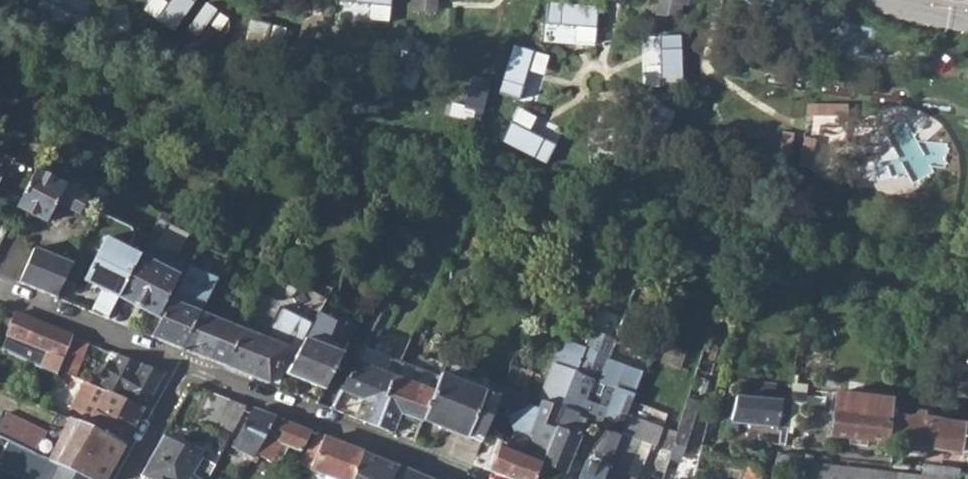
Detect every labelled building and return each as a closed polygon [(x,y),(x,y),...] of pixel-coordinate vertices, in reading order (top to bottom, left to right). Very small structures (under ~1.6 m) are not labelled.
[(416,10),(441,11),(442,0),(417,0),(416,10)] [(690,16),(692,0),(654,0),(653,13),(690,16)] [(538,74),(538,93),(567,93),(568,75),(538,74)] [(518,109),(518,89),(488,89),(488,109),(518,109)] [(9,161),(0,157),(0,181),(9,161)] [(18,209),(47,223),(55,207),(62,207),(78,215),(87,198),(35,173),(18,209)] [(99,211),(105,214),(113,199),(107,196),(99,211)] [(102,289),(119,297),(139,257),(104,240),(85,280),(102,289)] [(17,282),(55,301),(73,264),(34,248),(17,282)] [(139,257),(119,297),(159,317),(179,276),(139,257)] [(154,338),(182,349),(200,312),(217,278),(203,273),(192,291),(184,288),(176,303),(172,300),(154,338)] [(288,324),(307,333),(314,320),(319,310),(325,298),(306,288),(288,324)] [(107,320),(119,297),(102,289),(90,312),(107,320)] [(244,330),(200,312),(182,349),(226,367),(244,330)] [(43,367),(59,374),(61,367),(72,338),(15,316),(9,335),(49,350),(43,367)] [(252,320),(247,330),(264,338),(268,327),(252,320)] [(287,374),(324,389),(342,353),(327,347),(335,330),(314,320),(307,333),(287,374)] [(270,327),(268,327),(264,338),(247,330),(244,330),(226,367),(270,383),(295,335),(273,323),(270,327)] [(76,374),(78,376),(90,344),(72,338),(61,367),(76,374)] [(606,360),(613,363),(619,346),(613,343),(606,360)] [(402,361),(364,347),(357,362),(395,376),(402,361)] [(583,353),(579,363),(575,374),(563,406),(579,412),(603,421),(609,405),(585,396),(599,359),(583,353)] [(108,390),(146,409),(166,373),(119,355),(116,363),(111,361),(103,379),(108,382),(106,389),(108,390)] [(395,376),(374,425),(393,432),(401,412),(423,420),(440,376),(402,361),(395,376)] [(374,425),(395,376),(357,362),(343,389),(366,398),(358,419),(374,425)] [(441,375),(484,390),(486,385),(489,379),(446,362),(441,375)] [(563,406),(575,374),(553,366),(539,402),(541,403),(539,409),(559,418),(563,406)] [(57,377),(72,385),(76,374),(61,367),(59,374),(57,377)] [(440,376),(423,420),(466,436),(468,430),(481,436),(490,412),(499,390),(486,385),(484,390),(441,375),(440,376)] [(792,401),(795,385),(742,377),(740,392),(737,391),(733,416),(789,425),(792,401)] [(795,385),(792,401),(806,403),(807,394),(809,386),(795,383),(795,385)] [(512,478),(535,478),(541,464),(551,438),(552,436),(554,431),(556,426),(559,418),(539,409),(536,408),(529,407),(521,395),(500,387),(499,390),(490,412),(504,417),(512,431),(505,450),(500,447),(491,471),(512,478)] [(98,392),(81,421),(125,446),(146,409),(108,390),(104,395),(98,392)] [(833,434),(887,440),(893,398),(839,391),(833,434)] [(203,423),(233,435),(248,407),(215,394),(203,423)] [(829,397),(807,394),(806,403),(827,407),(829,397)] [(699,402),(687,398),(680,418),(692,421),(699,402)] [(802,428),(806,403),(792,401),(789,425),(802,428)] [(606,472),(616,446),(620,436),(626,418),(630,409),(618,403),(612,420),(595,437),(579,478),(604,478),(606,472)] [(559,418),(556,426),(575,433),(579,423),(594,427),(603,421),(579,412),(563,406),(559,418)] [(228,444),(254,459),(276,418),(248,407),(233,435),(228,444)] [(7,411),(0,428),(0,435),(37,452),(47,432),(7,411)] [(962,449),(964,434),(966,423),(950,421),(928,418),(928,411),(921,411),(920,417),(898,415),(894,441),(962,449)] [(125,446),(81,421),(70,417),(48,460),(62,466),(85,478),(106,478),(125,446)] [(262,457),(273,463),(275,461),(280,463),(290,446),(303,452),(312,433),(276,418),(254,459),(253,460),(259,463),(262,457)] [(625,478),(637,442),(655,448),(661,432),(626,418),(620,436),(616,446),(606,472),(604,478),(628,478),(625,478)] [(551,438),(541,464),(568,474),(582,437),(575,433),(556,426),(554,431),(552,436),(551,438)] [(328,476),(336,478),(353,478),(363,453),(327,438),(318,434),(301,465),(328,476)] [(145,478),(209,478),(216,466),(164,438),(142,477),(145,478)] [(62,466),(48,460),(9,442),(0,462),(0,467),(26,478),(85,478),(62,466)] [(665,445),(658,455),(667,459),(667,457),(671,447),(665,445)] [(401,467),(363,453),(353,478),(395,478),(401,467)] [(659,478),(660,478),(662,475),(667,459),(658,455),(651,476),(659,478)] [(811,464),(808,473),(806,478),(941,478),(811,464)] [(401,467),(395,478),(432,478),(401,467)] [(765,469),(752,467),(749,478),(762,478),(765,469)]
